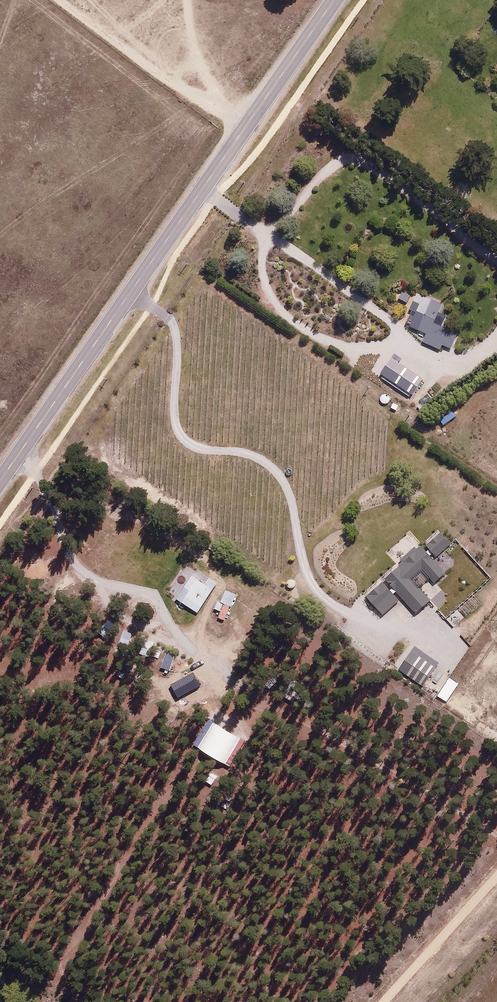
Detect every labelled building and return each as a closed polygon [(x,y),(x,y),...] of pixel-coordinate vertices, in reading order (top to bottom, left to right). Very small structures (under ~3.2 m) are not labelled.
[(443,304),(422,293),(406,323),(427,334),(422,343),(438,351),(450,329),(434,321),(443,304)] [(389,547),(401,560),(365,595),(385,616),(403,598),(418,615),(432,602),(410,579),(422,567),(436,582),(447,572),(434,558),(454,538),(443,527),(424,545),(422,543),(417,548),(403,534),(389,547)] [(205,578),(183,564),(166,589),(198,611),(219,581),(208,574),(205,578)] [(238,595),(225,587),(213,606),(220,611),(217,616),(223,620),(238,595)] [(440,659),(415,643),(398,670),(428,689),(432,683),(426,680),(440,659)] [(178,653),(160,644),(151,660),(169,670),(178,653)] [(460,683),(449,676),(436,695),(448,703),(460,683)]
